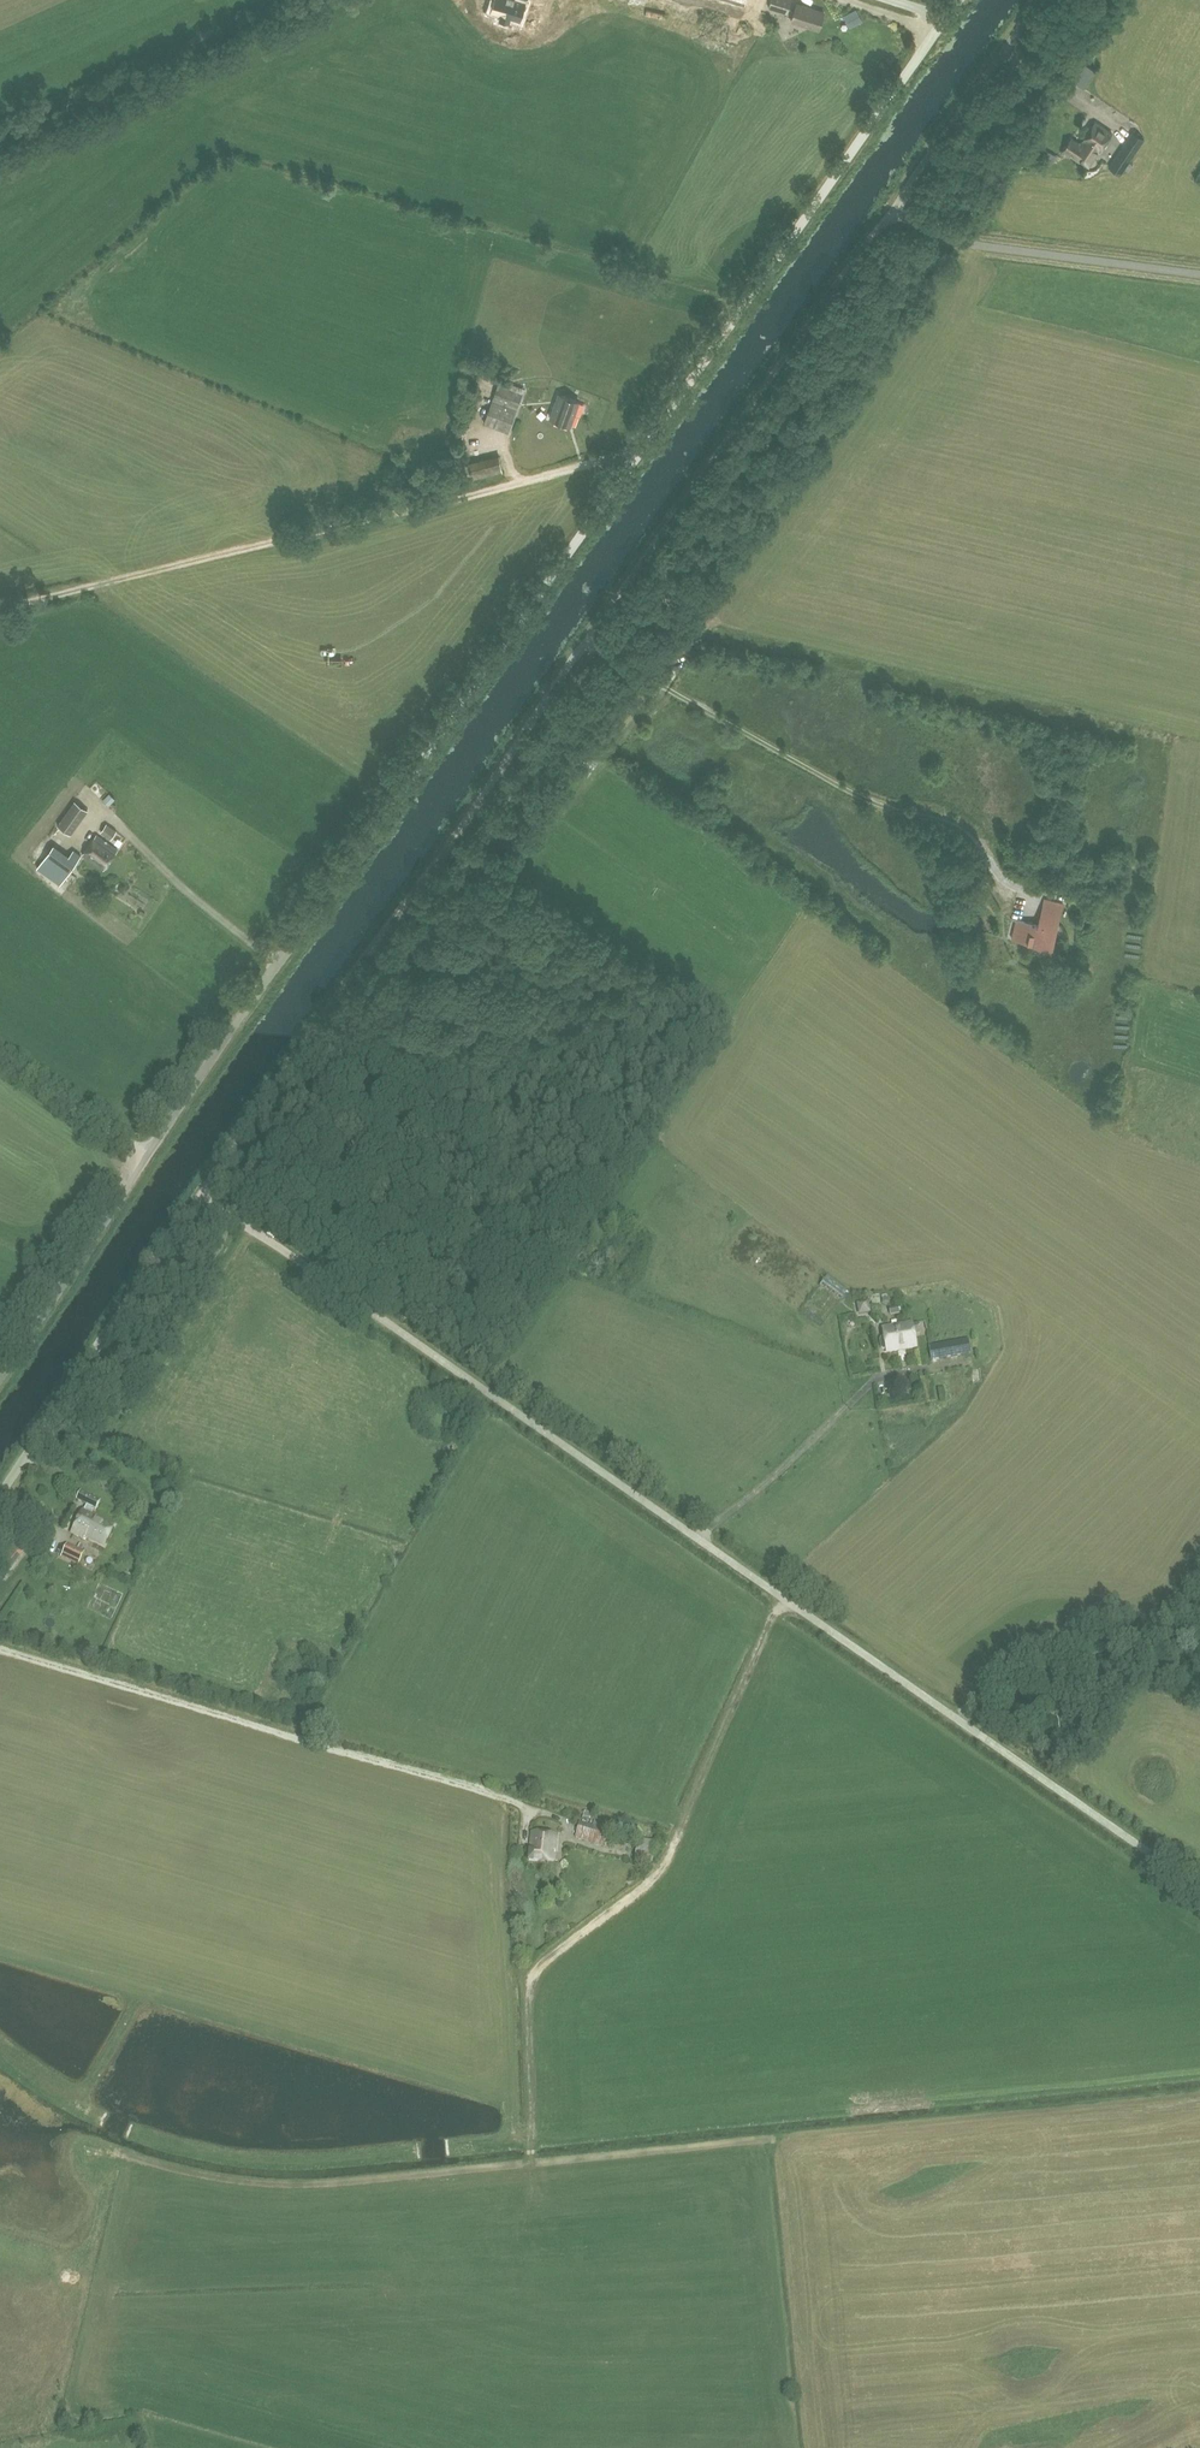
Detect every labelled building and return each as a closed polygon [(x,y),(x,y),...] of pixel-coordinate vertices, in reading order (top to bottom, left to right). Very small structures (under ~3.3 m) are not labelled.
[(491,10),(490,11),(495,13),(500,14),(499,18),(500,18),(509,21),(510,21),(511,17),(520,20),(520,19),(519,19),(521,12),(523,6),(524,2),(526,2),(526,1),(522,0),(495,0),(494,4),(492,11),(491,10)] [(769,7),(787,12),(791,0),(771,0),(769,7)] [(819,28),(824,10),(797,2),(792,20),(819,28)] [(860,13),(848,19),(854,30),(866,24),(860,13)] [(1074,78),(1086,86),(1097,70),(1085,61),(1074,78)] [(1094,121),(1081,141),(1083,142),(1082,144),(1072,137),(1061,152),(1064,154),(1066,152),(1080,160),(1087,149),(1086,147),(1087,145),(1098,152),(1111,132),(1094,121)] [(1120,173),(1133,155),(1144,137),(1133,130),(1121,148),(1120,147),(1108,165),(1120,173)] [(497,383),(484,422),(508,431),(523,392),(516,390),(518,386),(499,379),(498,383),(497,383)] [(580,401),(559,393),(551,417),(571,425),(580,401)] [(498,453),(467,461),(471,478),(489,474),(503,471),(498,453)] [(104,797),(110,804),(115,799),(109,793),(104,797)] [(56,825),(69,834),(71,835),(88,810),(74,800),(56,825)] [(108,824),(100,833),(110,839),(117,831),(108,824)] [(96,834),(82,854),(104,870),(118,850),(96,834)] [(36,868),(60,884),(81,855),(74,850),(69,855),(54,845),(36,868)] [(1016,920),(1012,939),(1046,947),(1053,943),(1063,903),(1044,898),(1038,925),(1011,918),(1011,919),(1016,920)] [(828,1276),(820,1285),(843,1304),(851,1294),(828,1276)] [(882,1304),(887,1307),(890,1303),(888,1297),(887,1295),(882,1296),(882,1299),(882,1304)] [(857,1302),(859,1314),(871,1312),(868,1300),(867,1300),(866,1296),(857,1297),(858,1302),(857,1302)] [(898,1306),(889,1307),(891,1316),(893,1316),(892,1314),(900,1313),(898,1306)] [(882,1327),(885,1352),(915,1347),(913,1335),(917,1334),(915,1324),(911,1325),(910,1323),(882,1327)] [(931,1345),(933,1359),(971,1353),(969,1338),(931,1345)] [(84,1511),(82,1510),(71,1533),(83,1539),(85,1536),(105,1545),(115,1524),(92,1512),(93,1510),(95,1511),(99,1503),(80,1493),(76,1501),(86,1506),(84,1511)] [(78,1547),(67,1542),(62,1553),(80,1561),(85,1550),(82,1548),(78,1547)] [(592,1817),(590,1823),(582,1821),(576,1837),(607,1847),(611,1830),(613,1824),(592,1817)] [(557,1833),(532,1830),(529,1860),(555,1862),(557,1833)] [(657,1841),(639,1838),(635,1860),(654,1862),(657,1841)]
